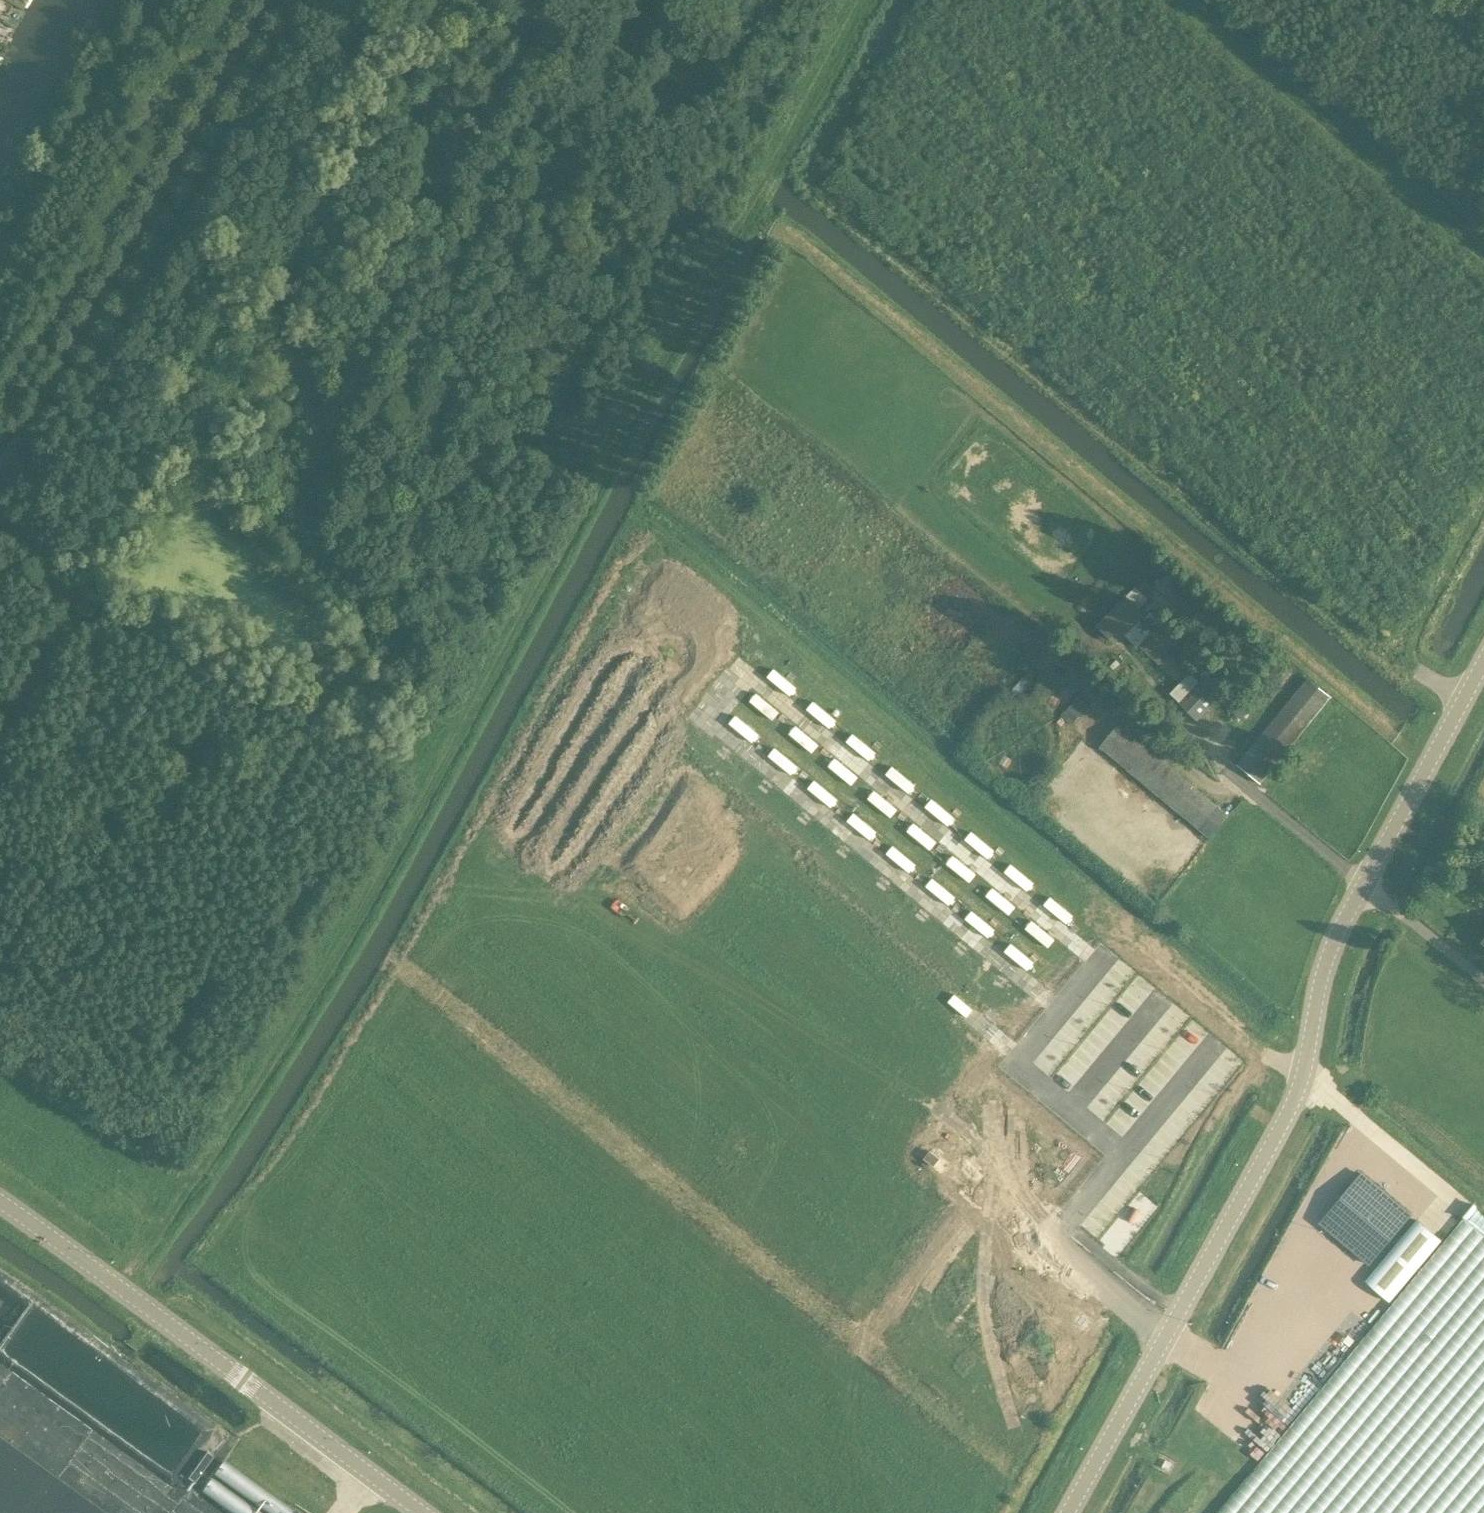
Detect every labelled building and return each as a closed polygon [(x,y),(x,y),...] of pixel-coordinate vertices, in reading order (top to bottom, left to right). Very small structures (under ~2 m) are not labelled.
[(1114,645),(1144,614),(1126,596),(1097,626),(1114,645)] [(1179,703),(1198,721),(1231,686),(1212,668),(1179,703)] [(1259,786),(1335,700),(1307,678),(1237,765),(1259,786)] [(1228,815),(1221,808),(1119,724),(1099,749),(1201,832),(1208,838),(1228,815)] [(850,812),(819,849),(1025,1019),(1056,982),(850,812)] [(1361,1172),(1319,1221),(1370,1264),(1411,1214),(1361,1172)] [(1473,1203),(1217,1512),(1483,1512),(1483,1212),(1473,1203)] [(1416,1219),(1365,1281),(1390,1301),(1441,1239),(1416,1219)] [(214,1459),(207,1454),(188,1481),(195,1486),(214,1459)]
